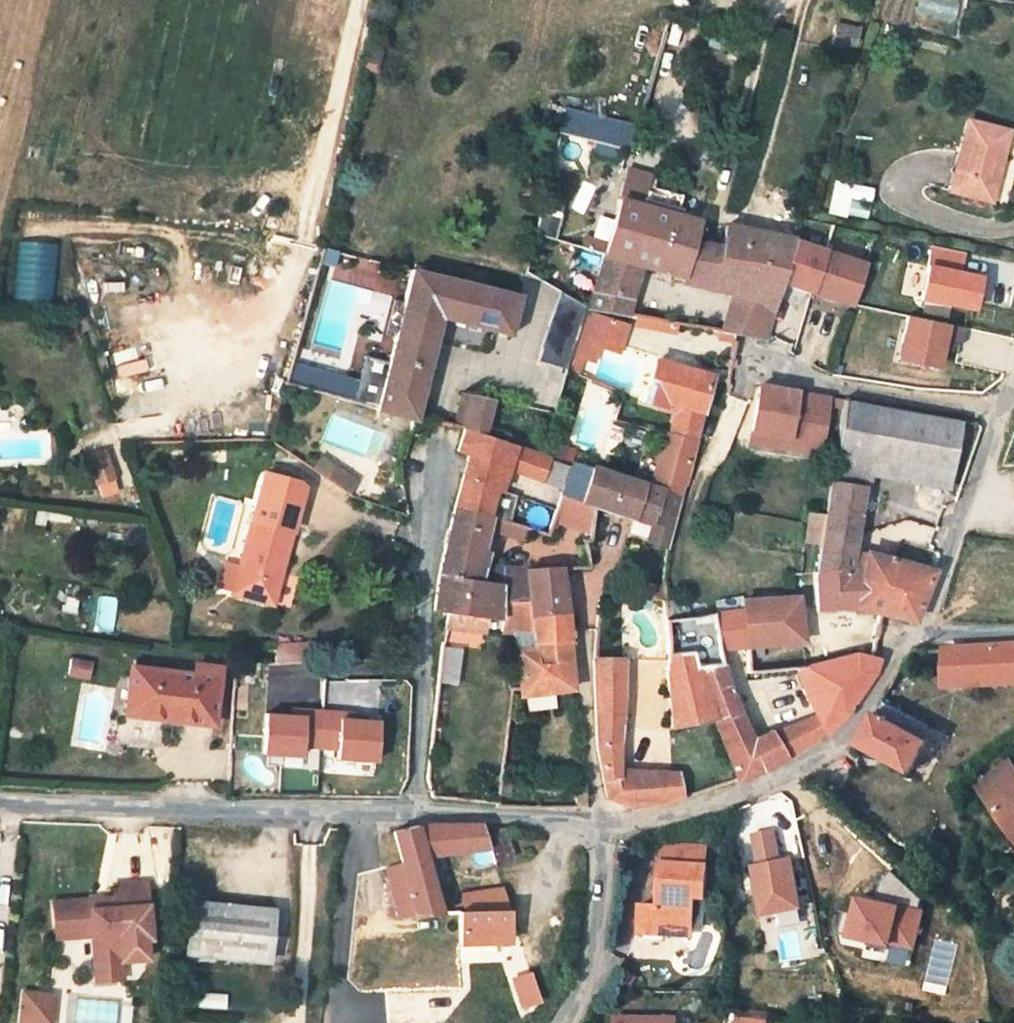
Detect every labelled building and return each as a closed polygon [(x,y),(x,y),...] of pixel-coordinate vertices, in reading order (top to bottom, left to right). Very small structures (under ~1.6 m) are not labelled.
[(952,21),(954,0),(915,0),(914,18),(952,21)] [(948,190),(987,201),(993,174),(990,173),(992,166),(996,167),(1005,132),(966,122),(948,190)] [(834,179),(825,207),(845,213),(850,196),(867,201),(870,191),(857,187),(857,186),(834,179)] [(619,190),(616,201),(670,216),(673,205),(619,190)] [(616,201),(601,255),(636,266),(644,268),(653,270),(670,216),(616,201)] [(791,240),(792,238),(722,225),(715,248),(690,242),(696,224),(670,216),(653,270),(680,277),(707,284),(705,290),(730,295),(751,300),(768,311),(777,282),(791,240)] [(14,240),(12,301),(51,302),(52,241),(14,240)] [(791,240),(777,282),(807,291),(850,307),(863,265),(791,240)] [(601,255),(591,289),(628,296),(636,266),(601,255)] [(412,272),(378,408),(413,419),(439,317),(509,334),(519,296),(412,272)] [(691,287),(705,290),(707,284),(680,277),(678,284),(691,287)] [(623,315),(628,296),(591,289),(586,309),(623,315)] [(538,362),(565,366),(577,300),(550,295),(538,362)] [(734,336),(759,340),(768,311),(751,300),(730,295),(719,333),(734,336)] [(624,327),(587,315),(573,357),(591,362),(596,346),(616,352),(624,327)] [(674,407),(701,415),(712,376),(652,359),(640,403),(660,408),(661,404),(674,407)] [(355,400),(361,381),(296,363),(290,382),(355,400)] [(784,391),(761,388),(755,432),(790,438),(788,449),(818,453),(827,398),(798,393),(797,398),(790,397),(783,396),(784,391)] [(461,430),(469,397),(458,394),(449,427),(461,430)] [(490,402),(469,397),(461,430),(463,430),(481,435),(490,402)] [(863,474),(865,461),(946,476),(958,421),(841,400),(823,516),(819,538),(813,574),(859,575),(851,608),(879,614),(910,622),(932,572),(864,555),(863,557),(849,554),(863,474)] [(693,441),(701,415),(674,407),(666,434),(693,441)] [(466,455),(452,507),(485,516),(492,490),(496,491),(505,469),(513,447),(481,435),(463,430),(455,451),(466,455)] [(790,438),(755,432),(753,443),(788,449),(790,438)] [(666,434),(664,433),(647,487),(660,492),(677,497),(693,441),(666,434)] [(520,449),(538,455),(543,439),(525,434),(520,449)] [(513,447),(505,469),(539,481),(547,458),(538,455),(520,449),(513,447)] [(569,465),(547,458),(539,481),(562,489),(569,465)] [(946,476),(865,461),(863,474),(943,490),(946,476)] [(569,464),(569,465),(562,489),(559,496),(577,501),(587,469),(569,464)] [(110,466),(92,468),(94,495),(113,493),(110,466)] [(636,520),(647,487),(587,469),(577,501),(592,506),(636,520)] [(338,489),(347,495),(353,488),(344,481),(338,489)] [(660,492),(647,487),(636,520),(650,524),(660,492)] [(661,548),(677,497),(660,492),(650,524),(645,543),(661,548)] [(229,594),(269,604),(296,506),(256,496),(238,561),(229,594)] [(559,496),(554,509),(589,521),(592,506),(577,501),(559,496)] [(477,575),(476,581),(469,579),(471,574),(472,569),(473,565),(474,562),(475,558),(476,554),(476,552),(480,537),(482,531),(485,516),(452,507),(447,529),(444,545),(434,595),(431,612),(445,614),(484,618),(501,620),(502,601),(499,601),(498,570),(479,569),(478,571),(477,575)] [(64,529),(65,519),(34,515),(33,525),(64,529)] [(823,516),(807,515),(804,536),(819,538),(823,516)] [(524,526),(485,516),(482,531),(519,542),(524,526)] [(502,601),(527,600),(524,572),(498,570),(499,601),(502,601)] [(565,614),(557,570),(524,572),(527,600),(529,618),(565,614)] [(859,575),(813,574),(814,611),(851,608),(859,575)] [(741,609),(744,645),(800,642),(794,598),(740,602),(741,609)] [(566,622),(565,614),(529,618),(527,600),(502,601),(501,620),(500,632),(512,633),(530,635),(532,651),(514,652),(518,690),(519,697),(570,690),(566,628),(566,622)] [(710,613),(717,651),(744,645),(741,609),(710,613)] [(760,770),(785,759),(771,735),(769,733),(749,741),(724,686),(717,651),(710,613),(662,620),(665,655),(687,653),(710,720),(734,780),(736,780),(760,770)] [(482,634),(484,618),(445,614),(442,629),(482,634)] [(963,646),(942,650),(942,664),(942,685),(1013,682),(1013,644),(963,646)] [(274,662),(317,660),(317,646),(274,647),(274,662)] [(663,671),(669,728),(710,720),(687,653),(665,655),(663,671)] [(804,668),(805,686),(800,689),(816,717),(824,733),(835,723),(840,716),(854,697),(866,678),(875,660),(870,659),(853,654),(824,660),(814,664),(810,666),(804,668)] [(85,678),(88,664),(70,660),(66,673),(85,678)] [(614,780),(614,772),(614,741),(617,716),(619,660),(591,660),(593,749),(600,781),(614,780)] [(219,667),(194,664),(192,674),(130,667),(124,716),(212,727),(219,667)] [(801,668),(795,668),(796,674),(800,689),(805,686),(804,668),(801,668)] [(880,701),(873,713),(901,728),(908,716),(880,701)] [(266,714),(263,754),(302,756),(302,747),(319,748),(322,711),(304,709),(304,716),(291,715),(266,714)] [(340,712),(322,711),(319,748),(337,749),(337,759),(375,761),(377,721),(352,719),(339,718),(340,712)] [(908,771),(925,741),(901,728),(873,713),(857,742),(908,771)] [(803,746),(824,733),(816,717),(771,735),(785,759),(803,746)] [(1001,766),(1013,783),(1013,772),(1006,762),(1001,766)] [(1001,766),(974,786),(1013,841),(1013,783),(1001,766)] [(614,780),(600,781),(604,797),(630,808),(680,798),(677,775),(614,772),(614,780)] [(439,916),(438,912),(424,857),(488,850),(481,828),(480,825),(417,826),(392,831),(399,864),(412,917),(439,916)] [(488,850),(492,863),(511,859),(502,828),(481,828),(488,850)] [(770,830),(751,834),(757,864),(752,865),(761,912),(798,905),(788,858),(777,860),(770,830)] [(702,898),(705,849),(666,847),(665,863),(658,864),(656,895),(662,895),(661,906),(638,905),(636,933),(672,935),(672,932),(690,933),(693,897),(702,898)] [(399,864),(384,868),(397,917),(412,917),(399,864)] [(828,885),(825,872),(815,874),(817,886),(828,885)] [(460,896),(462,912),(506,910),(500,890),(460,896)] [(850,891),(840,931),(912,950),(923,909),(850,891)] [(150,932),(148,892),(115,894),(115,898),(102,898),(103,903),(98,904),(97,899),(53,901),(55,937),(92,935),(95,978),(121,977),(120,957),(149,956),(148,932),(150,932)] [(186,954),(264,962),(270,908),(192,900),(186,954)] [(462,912),(457,912),(458,944),(507,943),(506,910),(462,912)] [(22,991),(19,1021),(39,1022),(49,1022),(51,994),(22,991)] [(734,1010),(733,1022),(763,1022),(764,1014),(734,1010)]
